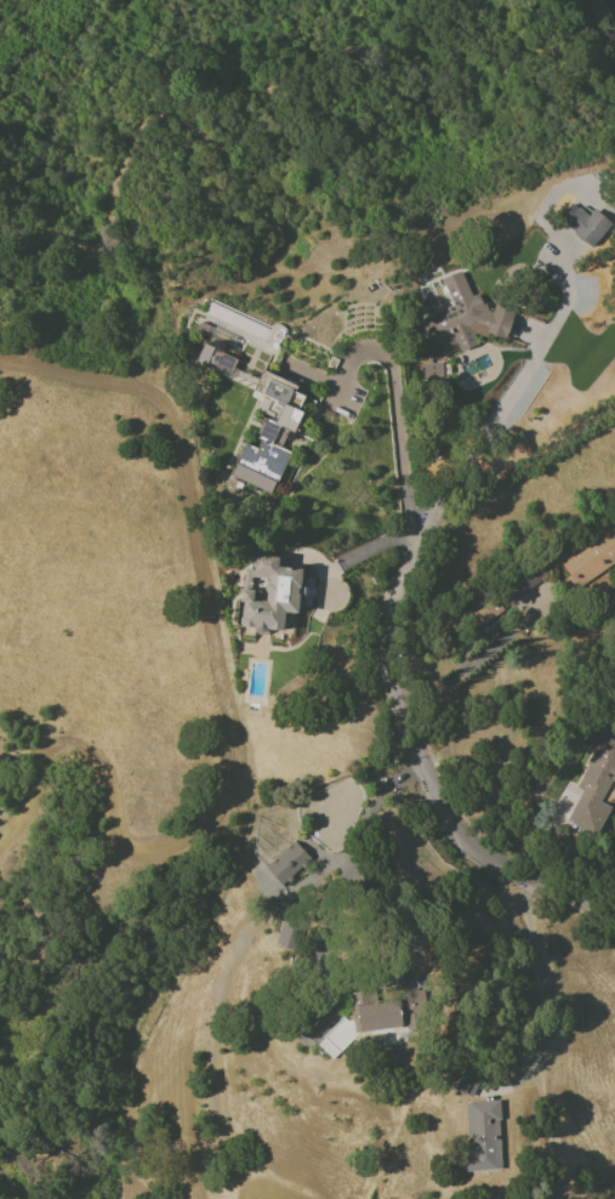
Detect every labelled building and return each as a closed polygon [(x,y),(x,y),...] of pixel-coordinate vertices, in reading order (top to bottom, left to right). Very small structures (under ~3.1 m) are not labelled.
[(573,205),(559,220),(574,232),(573,234),(580,240),(581,239),(591,248),(611,225),(593,209),(588,216),(577,206),(576,209),(573,205)] [(418,319),(451,305),(442,280),(461,272),(472,296),(482,291),(491,314),(495,305),(514,311),(505,339),(488,334),(486,337),(474,334),(473,335),(477,345),(461,352),(457,343),(443,350),(434,331),(426,335),(418,319)] [(229,475),(245,443),(258,449),(262,441),(257,438),(268,415),(257,410),(264,394),(252,390),(268,354),(244,342),(229,374),(206,363),(204,368),(194,363),(205,336),(193,331),(198,323),(193,320),(203,297),(290,337),(337,360),(332,369),(285,346),(272,374),(297,386),(294,392),(314,402),(313,405),(334,414),(328,427),(324,426),(315,443),(311,441),(279,426),(271,443),(297,456),(284,484),(275,481),(269,494),(229,475)] [(422,364),(442,363),(443,376),(422,377),(422,364)] [(613,528),(614,526),(614,561),(571,591),(563,579),(569,575),(559,563),(597,536),(596,534),(610,524),(613,528)] [(269,629),(269,631),(266,635),(262,636),(258,633),(256,630),(256,627),(240,626),(243,602),(240,601),(244,570),(252,572),(254,555),(278,557),(277,569),(286,570),(287,567),(302,569),(297,613),(285,612),(283,631),(269,629)] [(547,581),(540,567),(505,583),(511,597),(547,581)] [(479,627),(494,615),(483,600),(467,611),(479,627)] [(585,763),(587,765),(575,788),(582,790),(566,820),(596,836),(611,807),(599,802),(614,773),(614,741),(600,734),(585,763)] [(268,870),(272,865),(269,863),(295,841),(314,863),(285,890),(268,870)] [(348,993),(355,1035),(402,1028),(404,1036),(429,1033),(423,989),(395,994),(397,1001),(378,1004),(378,1001),(372,1002),(372,1004),(365,1005),(364,990),(348,993)] [(316,1045),(333,1060),(359,1032),(342,1017),(316,1045)] [(465,1073),(456,1090),(471,1097),(479,1079),(465,1073)] [(465,1102),(468,1150),(465,1150),(466,1171),(501,1169),(497,1121),(501,1120),(499,1099),(465,1102)]
